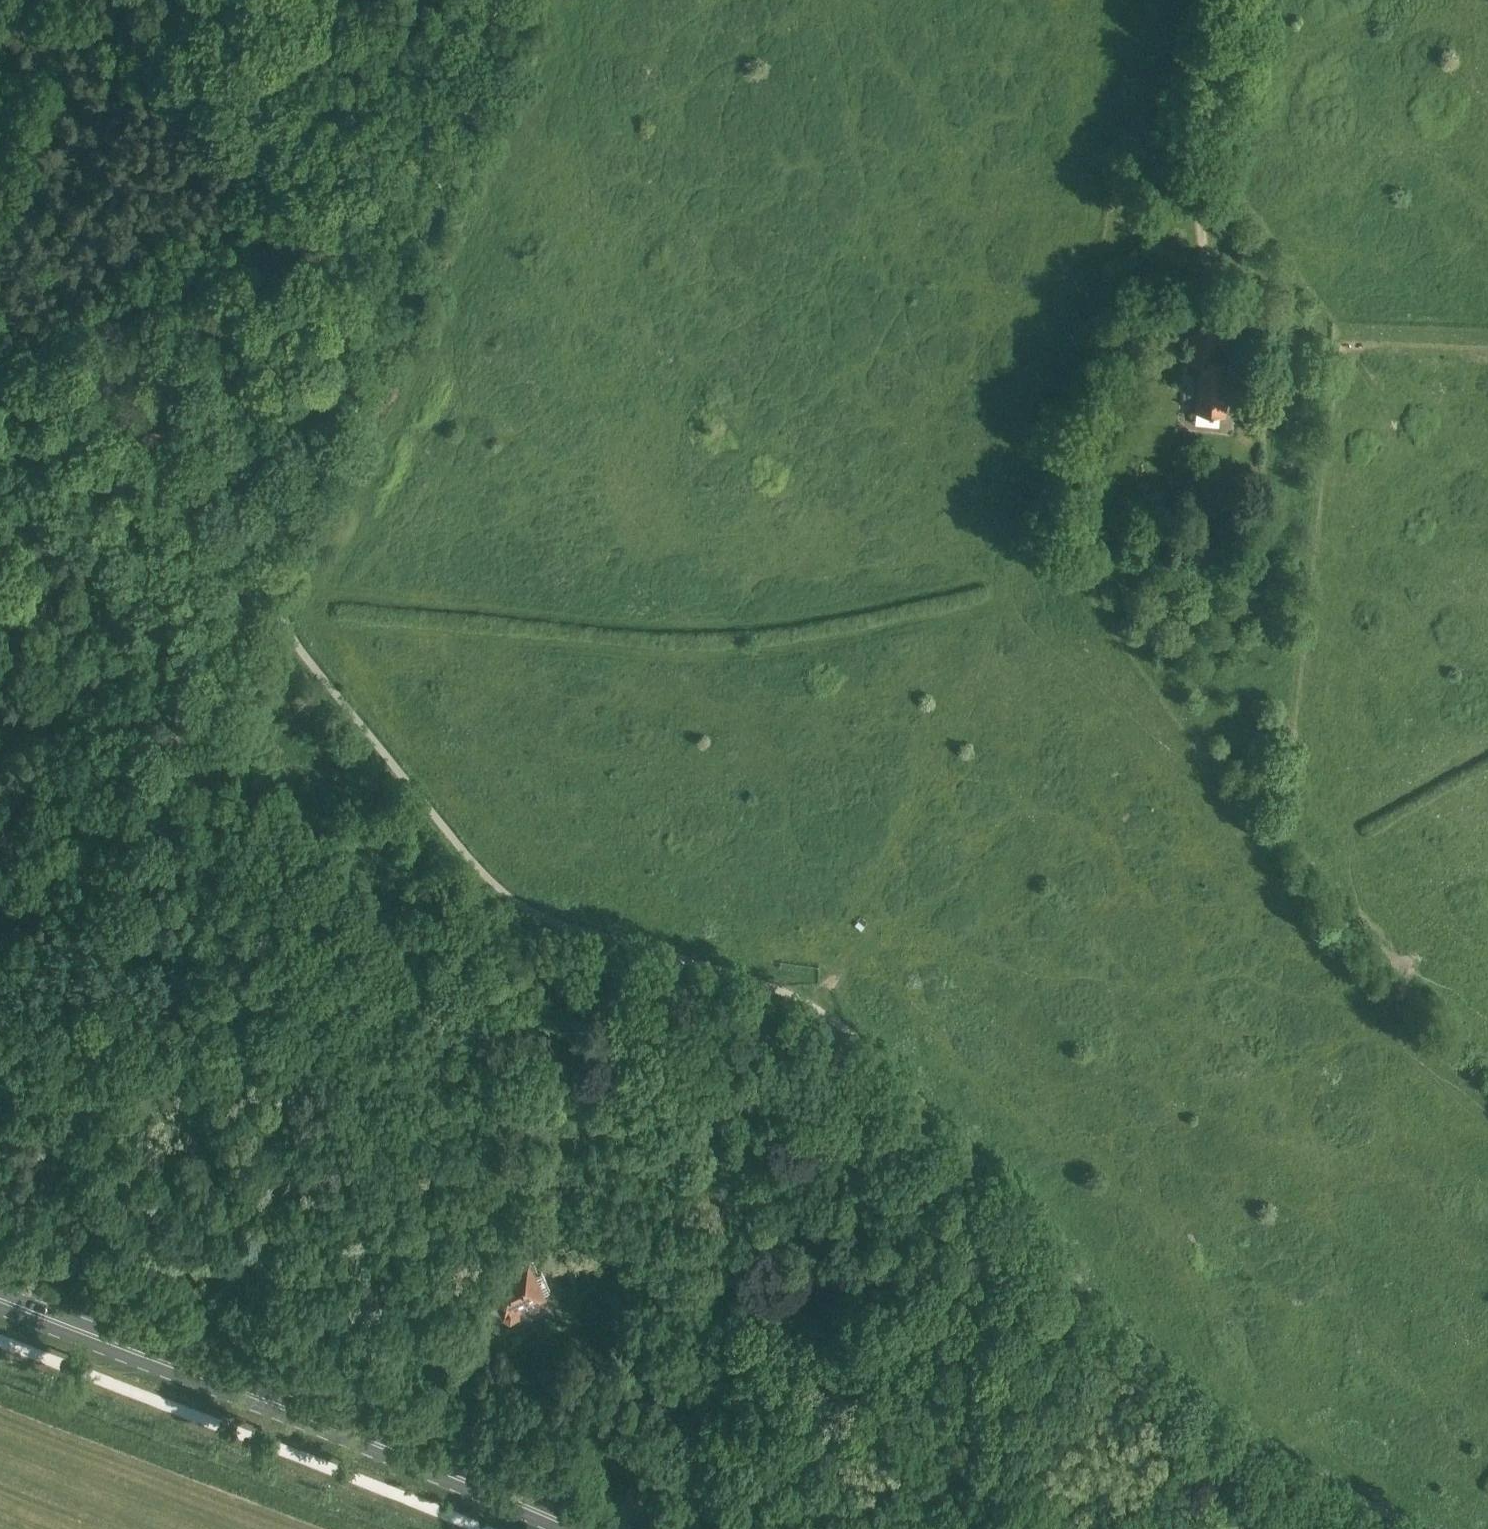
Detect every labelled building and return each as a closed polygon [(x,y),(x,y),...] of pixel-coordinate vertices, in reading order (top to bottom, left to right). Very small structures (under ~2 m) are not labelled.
[(1216,328),(1196,326),(1194,326),(1190,366),(1199,367),(1193,411),(1224,415),(1231,360),(1213,358),(1216,328)] [(510,1318),(520,1313),(520,1305),(543,1294),(542,1292),(549,1289),(541,1272),(534,1275),(528,1263),(526,1264),(525,1261),(526,1251),(517,1245),(506,1250),(506,1273),(490,1281),(504,1312),(510,1318)] [(627,1307),(626,1283),(600,1285),(602,1310),(627,1307)]
